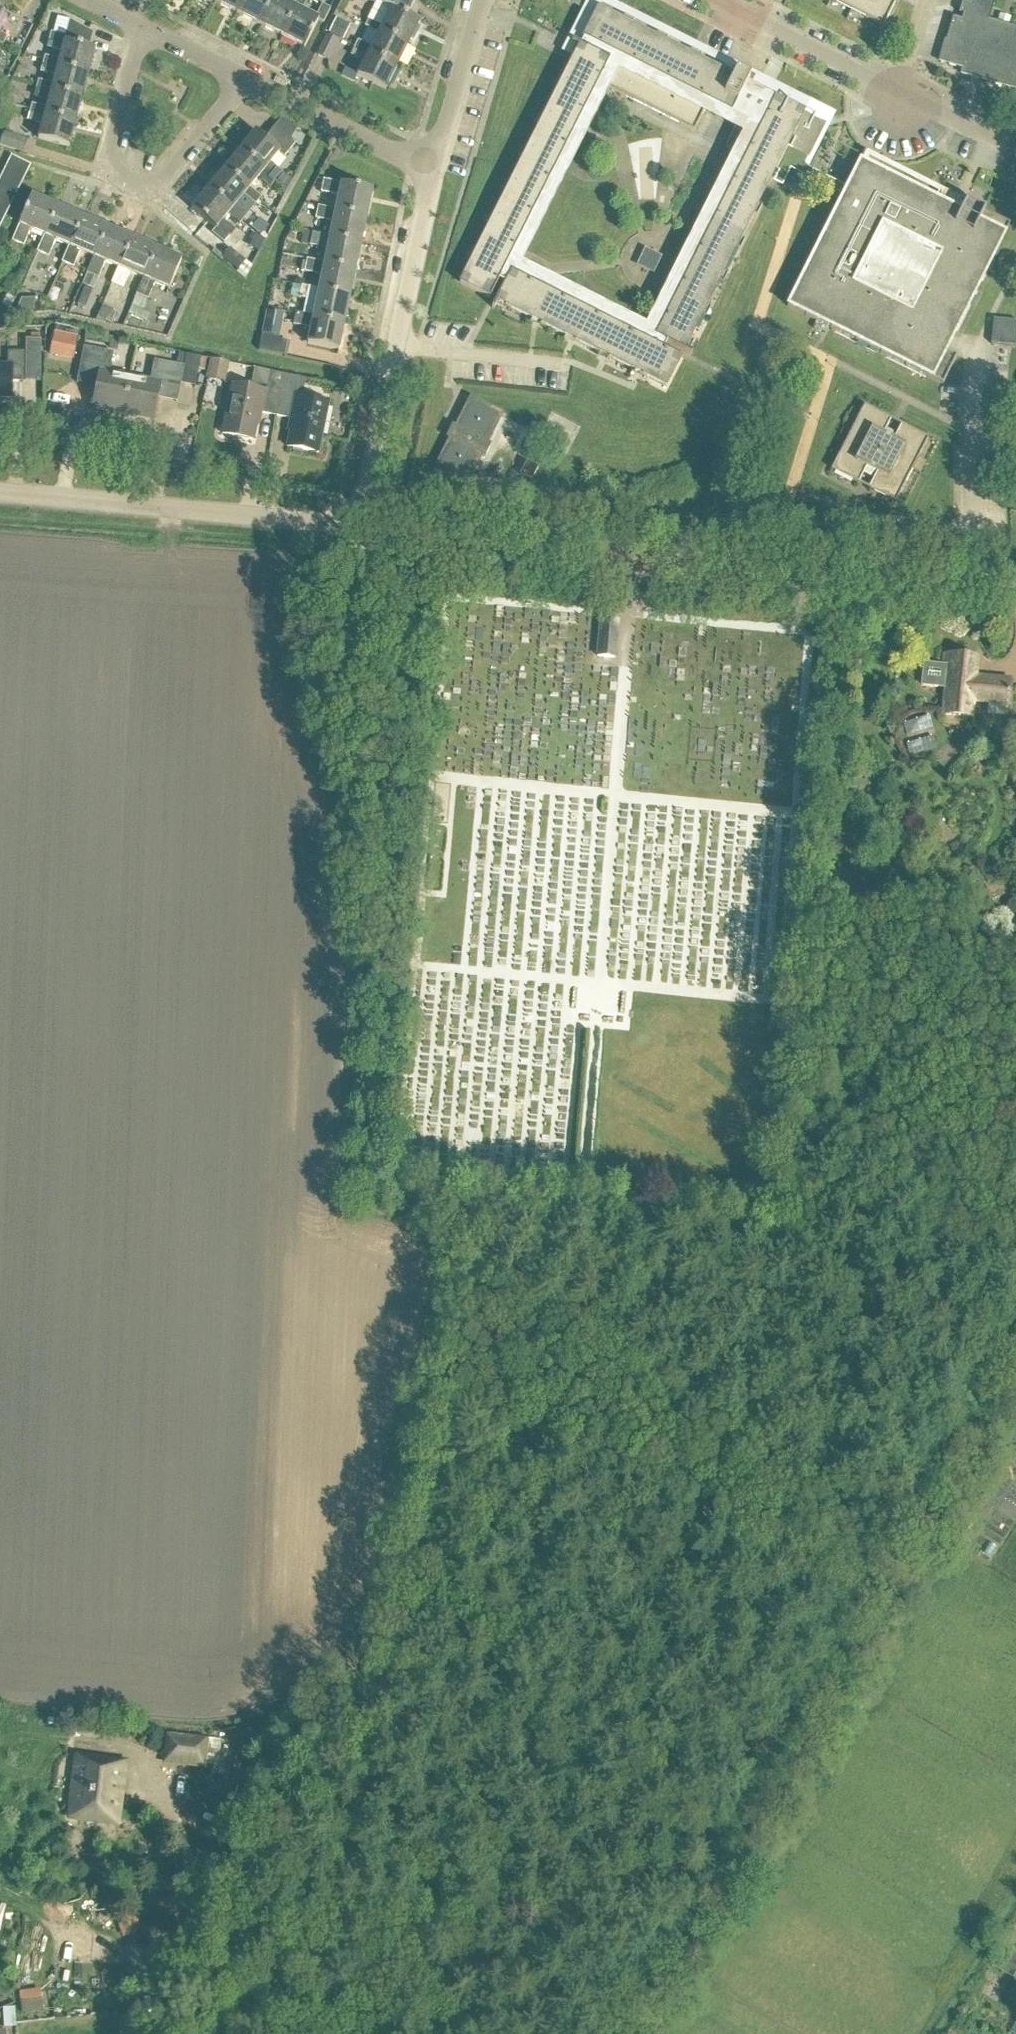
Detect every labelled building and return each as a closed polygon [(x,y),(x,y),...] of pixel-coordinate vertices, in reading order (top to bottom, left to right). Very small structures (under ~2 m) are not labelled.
[(214,4),(236,15),(244,0),(216,0),(214,4)] [(236,15),(259,27),(272,0),(244,0),(236,15)] [(279,1),(276,0),(272,0),(259,27),(281,38),(295,10),(301,12),(307,0),(297,0),(292,8),(279,1)] [(378,4),(389,10),(390,9),(406,18),(407,17),(415,0),(380,0),(378,4)] [(882,28),(896,1),(894,0),(827,0),(882,28)] [(996,24),(989,21),(995,0),(970,0),(969,5),(961,3),(958,14),(962,15),(961,20),(952,18),(939,63),(963,69),(961,76),(1015,91),(1013,100),(1015,101),(1015,29),(1008,27),(1010,18),(999,15),(996,24)] [(315,19),(301,12),(295,10),(281,38),(303,50),(318,21),(323,24),(330,10),(321,6),(315,19)] [(590,7),(571,45),(578,48),(459,284),(489,300),(598,84),(690,130),(694,132),(705,109),(737,125),(725,148),(729,150),(744,158),(653,338),(683,353),(690,356),(691,354),(685,351),(774,173),(774,172),(781,176),(785,168),(842,196),(787,307),(942,385),(957,356),(946,351),(1009,225),(984,212),(984,211),(965,202),(960,212),(861,163),(866,152),(865,151),(846,189),(804,168),(829,118),(735,71),(732,78),(590,7)] [(390,9),(389,10),(381,26),(379,32),(407,46),(419,23),(407,17),(406,18),(390,9)] [(350,26),(336,19),(328,35),(343,41),(350,26)] [(379,32),(381,26),(368,19),(364,28),(377,34),(371,48),(367,54),(396,69),(407,46),(379,32)] [(69,21),(64,37),(50,34),(46,50),(60,53),(58,61),(57,68),(88,76),(94,51),(88,50),(92,34),(69,21)] [(1,47),(9,32),(0,27),(0,46),(1,47)] [(316,56),(328,62),(339,42),(327,36),(316,56)] [(367,54),(371,48),(358,41),(350,56),(363,62),(356,77),(385,91),(396,69),(367,54)] [(58,61),(44,57),(40,73),(54,77),(52,85),(50,92),(81,100),(88,76),(57,68),(58,61)] [(37,81),(35,91),(33,98),(47,102),(45,109),(44,115),(75,124),(81,100),(50,92),(52,85),(37,81)] [(10,87),(6,101),(17,104),(20,90),(10,87)] [(45,109),(31,105),(26,122),(41,125),(37,140),(68,148),(75,124),(44,115),(45,109)] [(264,140),(254,133),(238,152),(263,172),(259,177),(270,187),(281,174),(269,164),(279,153),(284,157),(294,145),(274,128),(264,140)] [(3,134),(0,143),(0,146),(19,152),(23,140),(3,134)] [(263,172),(238,152),(222,171),(247,192),(243,196),(249,201),(255,206),(261,199),(249,189),(259,177),(263,172)] [(6,166),(25,176),(30,167),(10,157),(6,166)] [(25,176),(6,166),(1,176),(20,185),(25,176)] [(222,171),(206,190),(231,211),(227,215),(239,225),(245,218),(240,214),(244,208),(249,201),(243,196),(247,192),(222,171)] [(0,178),(0,187),(16,194),(20,185),(1,176),(0,178)] [(365,219),(371,192),(323,181),(320,194),(337,197),(334,211),(334,212),(365,219)] [(0,187),(0,198),(11,204),(16,194),(0,187)] [(206,190),(190,210),(214,230),(211,234),(223,244),(229,237),(224,233),(228,228),(222,222),(227,215),(231,211),(206,190)] [(56,208),(31,197),(11,242),(23,247),(31,231),(43,237),(44,237),(56,208)] [(0,198),(0,210),(7,213),(11,204),(0,198)] [(44,237),(43,237),(36,253),(48,258),(55,242),(68,247),(69,248),(81,218),(56,208),(44,237)] [(334,212),(334,211),(317,208),(315,220),(332,224),(329,238),(329,239),(360,245),(365,219),(334,212)] [(261,216),(252,226),(260,234),(269,225),(261,216)] [(69,248),(68,247),(61,264),(72,268),(79,252),(93,258),(106,229),(81,218),(69,248)] [(86,274),(87,275),(82,285),(93,290),(104,263),(118,269),(131,240),(106,229),(93,258),(86,274)] [(329,239),(329,238),(312,234),(309,246),(326,250),(323,264),(323,265),(354,271),(360,245),(329,239)] [(118,269),(111,285),(120,289),(122,290),(129,273),(143,279),(155,250),(131,240),(118,269)] [(246,262),(229,249),(220,260),(237,273),(246,262)] [(143,279),(136,295),(130,308),(131,308),(128,316),(146,323),(150,315),(142,311),(154,284),(168,290),(181,261),(155,250),(143,279)] [(306,261),(305,264),(302,263),(300,271),(304,272),(303,273),(321,276),(318,291),(349,298),(354,271),(323,265),(323,264),(306,261)] [(509,272),(494,302),(491,309),(493,310),(497,303),(666,388),(681,358),(509,272)] [(111,285),(107,294),(116,297),(120,289),(111,285)] [(343,324),(349,298),(318,291),(292,285),(290,297),(305,301),(303,315),(312,317),(312,318),(343,324)] [(8,293),(2,304),(9,308),(15,298),(8,293)] [(21,300),(14,316),(32,314),(35,300),(21,300)] [(262,334),(280,338),(284,316),(266,313),(262,334)] [(312,318),(312,317),(303,315),(295,314),(292,326),(310,329),(306,345),(337,351),(343,324),(312,318)] [(50,356),(73,361),(78,337),(54,333),(50,356)] [(262,338),(259,351),(284,356),(287,343),(262,338)] [(24,340),(24,353),(7,353),(6,366),(0,366),(0,399),(10,399),(10,383),(23,383),(24,381),(39,381),(40,340),(24,340)] [(121,416),(129,377),(108,373),(112,354),(82,348),(76,384),(95,388),(91,410),(121,416)] [(150,381),(129,377),(121,416),(152,422),(156,399),(176,403),(179,385),(195,388),(198,371),(204,372),(206,360),(185,356),(183,367),(153,362),(150,381)] [(206,380),(225,383),(229,363),(209,360),(206,380)] [(231,386),(221,435),(253,441),(258,414),(275,417),(283,376),(253,370),(249,389),(231,386)] [(283,376),(275,417),(291,420),(286,448),(318,454),(328,404),(294,398),(295,392),(302,393),(305,381),(298,380),(298,379),(283,376)] [(15,405),(31,406),(31,394),(15,394),(15,405)] [(451,442),(438,468),(460,479),(465,481),(478,455),(484,458),(491,446),(485,442),(498,416),(493,414),(471,402),(457,429),(451,426),(445,439),(451,442)] [(891,421),(863,406),(830,471),(858,485),(865,472),(874,476),(867,490),(895,504),(928,439),(900,425),(892,442),(882,437),(891,421)] [(531,482),(537,469),(525,463),(519,476),(531,482)] [(600,619),(596,657),(614,659),(618,621),(600,619)] [(922,664),(920,687),(946,690),(944,716),(969,718),(971,701),(1008,704),(1010,683),(973,680),(975,659),(945,656),(944,666),(922,664)] [(201,1766),(203,1752),(205,1739),(170,1734),(166,1761),(201,1766)] [(20,1773),(31,1776),(36,1758),(26,1755),(20,1773)] [(116,1823),(123,1764),(78,1758),(70,1818),(116,1823)]
